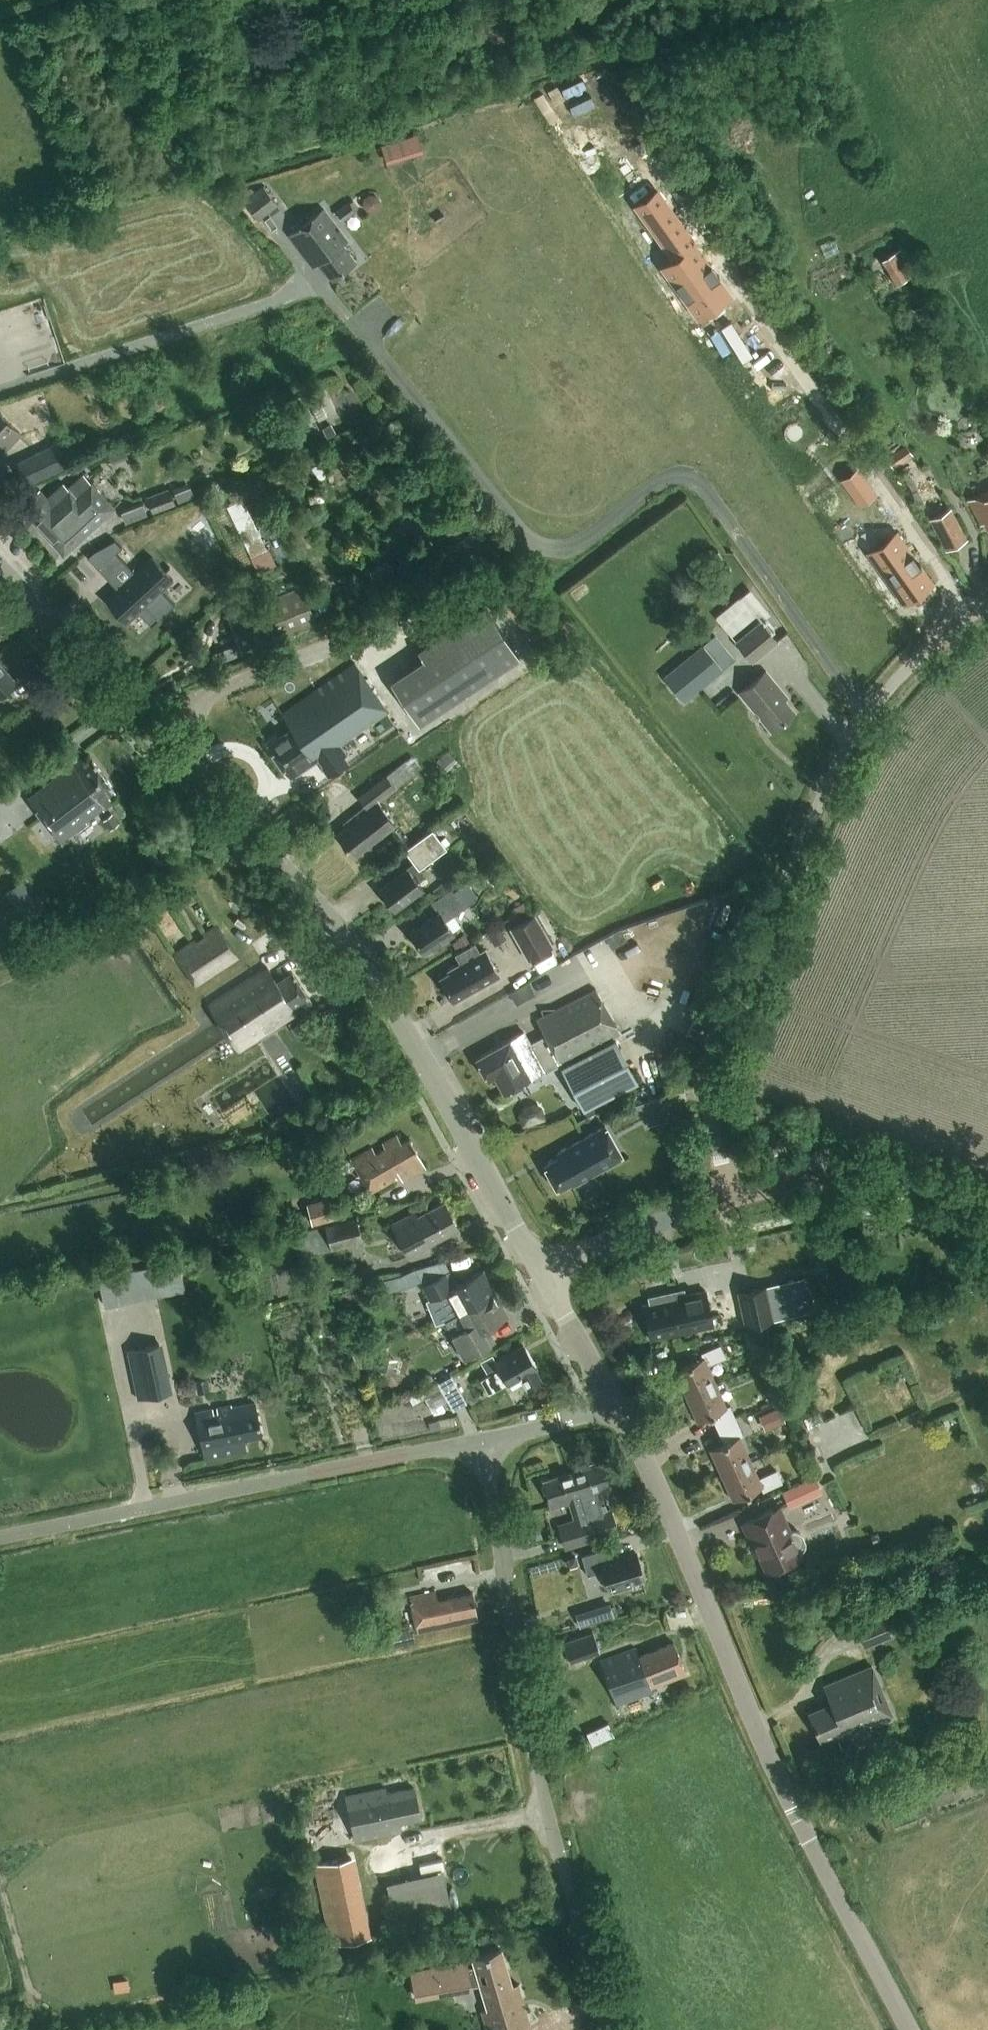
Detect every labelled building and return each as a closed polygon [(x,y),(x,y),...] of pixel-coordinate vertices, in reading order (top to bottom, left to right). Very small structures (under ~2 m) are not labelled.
[(566,109),(595,156),(610,146),(581,100),(566,109)] [(422,152),(417,133),(381,143),(387,163),(422,152)] [(278,205),(262,185),(242,200),(258,220),(278,205)] [(675,261),(712,314),(741,294),(729,277),(732,274),(722,260),(719,262),(666,187),(648,200),(662,219),(665,217),(688,251),(675,261)] [(343,222),(356,212),(349,202),(336,212),(343,222)] [(345,239),(323,210),(290,235),(312,265),(318,261),(332,280),(355,263),(342,246),(347,243),(344,239),(345,239)] [(897,282),(917,272),(903,247),(884,257),(897,282)] [(814,416),(773,347),(744,365),(777,418),(785,413),(794,428),(814,416)] [(327,415),(317,396),(308,400),(318,420),(327,415)] [(0,413),(0,456),(21,435),(0,413)] [(16,461),(27,485),(68,465),(57,442),(16,461)] [(109,463),(125,457),(121,447),(105,453),(109,463)] [(65,483),(64,484),(63,483),(46,498),(38,489),(20,507),(63,553),(113,506),(82,473),(70,484),(65,483)] [(428,475),(419,480),(429,499),(438,494),(428,475)] [(281,514),(300,506),(290,483),(271,491),(281,514)] [(152,513),(175,504),(169,488),(146,497),(152,513)] [(968,499),(980,525),(987,521),(987,522),(987,489),(968,499)] [(253,553),(269,546),(245,496),(230,504),(253,553)] [(123,523),(145,514),(139,499),(117,508),(123,523)] [(946,549),(966,539),(950,508),(930,518),(946,549)] [(243,576),(254,571),(224,509),(214,514),(243,576)] [(899,532),(873,550),(909,601),(935,582),(899,532)] [(86,546),(81,550),(94,564),(118,542),(113,537),(86,546)] [(148,551),(101,595),(122,618),(141,600),(153,613),(145,620),(146,621),(154,614),(170,599),(157,585),(169,574),(148,551)] [(423,587),(409,557),(393,564),(408,595),(423,587)] [(242,653),(316,624),(301,586),(227,616),(242,653)] [(734,634),(760,614),(763,618),(773,611),(754,586),(719,613),(734,634)] [(390,680),(419,723),(519,656),(485,605),(418,649),(424,657),(390,680)] [(776,640),(763,624),(760,621),(736,641),(752,661),(776,640)] [(702,644),(664,676),(685,701),(723,669),(702,644)] [(386,728),(394,722),(387,712),(388,711),(354,663),(281,714),(292,729),(268,746),(292,778),(321,758),(326,765),(323,767),(329,775),(348,762),(343,755),(346,754),(340,745),(378,718),(386,728)] [(0,665),(0,695),(15,681),(0,665)] [(786,697),(765,670),(739,692),(770,730),(794,711),(784,699),(786,697)] [(448,776),(460,765),(448,751),(436,762),(448,776)] [(108,794),(115,790),(92,759),(86,764),(81,758),(27,798),(61,842),(87,823),(85,821),(102,809),(103,809),(114,801),(108,794)] [(415,772),(406,760),(387,775),(358,797),(368,810),(336,835),(353,857),(396,824),(378,801),(415,772)] [(112,814),(103,821),(110,830),(119,823),(112,814)] [(420,868),(446,849),(444,846),(449,842),(446,836),(440,840),(432,830),(405,850),(414,862),(406,867),(408,870),(380,891),(394,910),(422,889),(414,878),(423,872),(420,868)] [(492,865),(483,877),(493,885),(502,873),(492,865)] [(21,878),(3,892),(24,919),(42,906),(21,878)] [(465,880),(452,888),(463,905),(472,899),(475,894),(465,880)] [(443,920),(452,914),(462,907),(450,888),(428,902),(436,914),(409,932),(424,954),(453,935),(443,920)] [(533,914),(508,928),(525,960),(551,946),(533,914)] [(191,986),(236,957),(214,923),(198,933),(200,935),(192,940),(191,938),(169,952),(191,986)] [(453,1003),(481,987),(500,976),(486,951),(480,955),(475,946),(456,956),(462,967),(440,979),(447,992),(444,993),(449,1001),(451,1000),(453,1003)] [(239,1051),(313,1004),(292,971),(276,981),(267,966),(209,1004),(239,1051)] [(532,980),(513,987),(518,1000),(537,993),(532,980)] [(531,1044),(525,1033),(477,1059),(489,1081),(495,1077),(503,1092),(545,1069),(547,1073),(621,1032),(596,988),(537,1021),(545,1036),(531,1044)] [(307,1035),(299,1022),(289,1028),(298,1041),(307,1035)] [(581,1110),(635,1080),(612,1037),(558,1067),(581,1110)] [(663,1080),(673,1077),(668,1060),(658,1063),(663,1080)] [(227,1121),(265,1099),(272,1111),(295,1098),(281,1073),(246,1093),(239,1082),(213,1097),(227,1121)] [(565,1082),(554,1088),(565,1108),(576,1102),(565,1082)] [(620,1157),(603,1126),(554,1152),(556,1156),(543,1163),(557,1188),(570,1181),(571,1184),(620,1157)] [(403,1180),(425,1167),(409,1140),(400,1145),(397,1139),(383,1146),(385,1149),(375,1155),(372,1149),(350,1161),(369,1194),(400,1176),(403,1180)] [(306,1204),(306,1205),(312,1226),(344,1217),(337,1196),(306,1204)] [(408,1256),(458,1229),(444,1202),(419,1215),(416,1211),(391,1224),(408,1256)] [(324,1225),(325,1226),(297,1232),(303,1256),(330,1249),(331,1250),(363,1242),(356,1217),(324,1225)] [(103,1308),(170,1292),(164,1263),(96,1279),(103,1308)] [(458,1285),(450,1271),(423,1285),(431,1299),(427,1302),(434,1323),(442,1320),(449,1317),(494,1292),(482,1271),(458,1285)] [(802,1277),(763,1285),(771,1320),(810,1311),(802,1277)] [(771,1320),(763,1285),(737,1291),(744,1325),(771,1320)] [(651,1340),(713,1326),(706,1291),(685,1295),(684,1288),(647,1296),(649,1303),(643,1304),(651,1340)] [(494,1292),(449,1317),(450,1318),(445,1321),(453,1335),(451,1335),(464,1359),(495,1341),(487,1327),(507,1316),(494,1292)] [(749,1345),(770,1340),(767,1326),(746,1331),(749,1345)] [(169,1391),(159,1342),(125,1349),(134,1398),(169,1391)] [(686,1395),(715,1382),(707,1365),(725,1357),(720,1344),(702,1353),(703,1357),(675,1370),(686,1395)] [(539,1379),(533,1369),(535,1368),(522,1345),(495,1361),(499,1368),(480,1379),(488,1392),(507,1381),(508,1383),(520,1376),(526,1387),(539,1379)] [(365,1369),(383,1372),(386,1373),(389,1358),(386,1358),(368,1354),(365,1369)] [(452,1374),(437,1382),(453,1411),(467,1402),(452,1374)] [(195,1393),(206,1390),(204,1378),(192,1380),(195,1393)] [(715,1382),(686,1395),(697,1421),(712,1414),(717,1426),(735,1418),(730,1405),(726,1407),(715,1382)] [(243,1439),(261,1436),(254,1403),(232,1407),(231,1405),(194,1412),(203,1459),(245,1451),(243,1439)] [(778,1406),(766,1410),(761,1412),(767,1428),(772,1426),(785,1421),(778,1406)] [(722,1474),(751,1461),(739,1436),(743,1434),(737,1422),(719,1430),(724,1442),(710,1449),(722,1474)] [(751,1461),(722,1474),(733,1499),(762,1486),(764,1490),(782,1482),(777,1469),(758,1478),(751,1461)] [(572,1471),(593,1540),(618,1532),(610,1509),(596,1513),(591,1496),(610,1490),(609,1486),(610,1486),(611,1487),(622,1484),(618,1473),(608,1476),(608,1478),(606,1478),(601,1462),(572,1471)] [(565,1548),(593,1540),(572,1471),(543,1480),(544,1483),(542,1485),(544,1491),(547,1492),(552,1508),(569,1502),(574,1520),(558,1524),(565,1548)] [(789,1508),(823,1493),(815,1476),(782,1492),(789,1508)] [(802,1533),(793,1530),(790,1532),(778,1506),(744,1522),(754,1544),(756,1543),(769,1570),(801,1556),(798,1550),(802,1549),(805,1541),(802,1533)] [(539,1526),(525,1530),(529,1542),(542,1538),(539,1526)] [(644,1579),(636,1552),(612,1559),(609,1548),(582,1556),(588,1575),(604,1570),(609,1589),(644,1579)] [(571,1565),(578,1563),(576,1556),(569,1558),(571,1565)] [(418,1632),(478,1619),(472,1592),(437,1599),(435,1592),(410,1597),(418,1632)] [(613,1617),(608,1603),(575,1613),(580,1628),(613,1617)] [(865,1647),(911,1628),(901,1604),(855,1624),(865,1647)] [(562,1642),(569,1663),(600,1652),(593,1632),(562,1642)] [(650,1687),(685,1674),(674,1642),(638,1655),(635,1648),(599,1661),(614,1703),(651,1690),(650,1687)] [(833,1703),(810,1712),(824,1745),(894,1716),(873,1665),(826,1685),(833,1703)] [(610,1720),(591,1729),(597,1743),(617,1734),(610,1720)] [(838,1749),(843,1762),(855,1758),(850,1745),(838,1749)] [(386,1793),(385,1788),(347,1796),(356,1840),(400,1831),(398,1822),(420,1818),(414,1787),(403,1790),(386,1793)] [(351,1857),(312,1865),(328,1945),(368,1937),(351,1857)] [(397,1916),(454,1905),(446,1867),(390,1877),(397,1916)] [(524,2007),(523,2008),(521,2001),(522,2000),(517,1984),(512,1985),(501,1949),(472,1957),(474,1965),(467,1966),(466,1960),(410,1970),(415,1996),(480,1984),(487,2008),(481,2010),(487,2029),(517,2029),(530,2026),(524,2007)]
